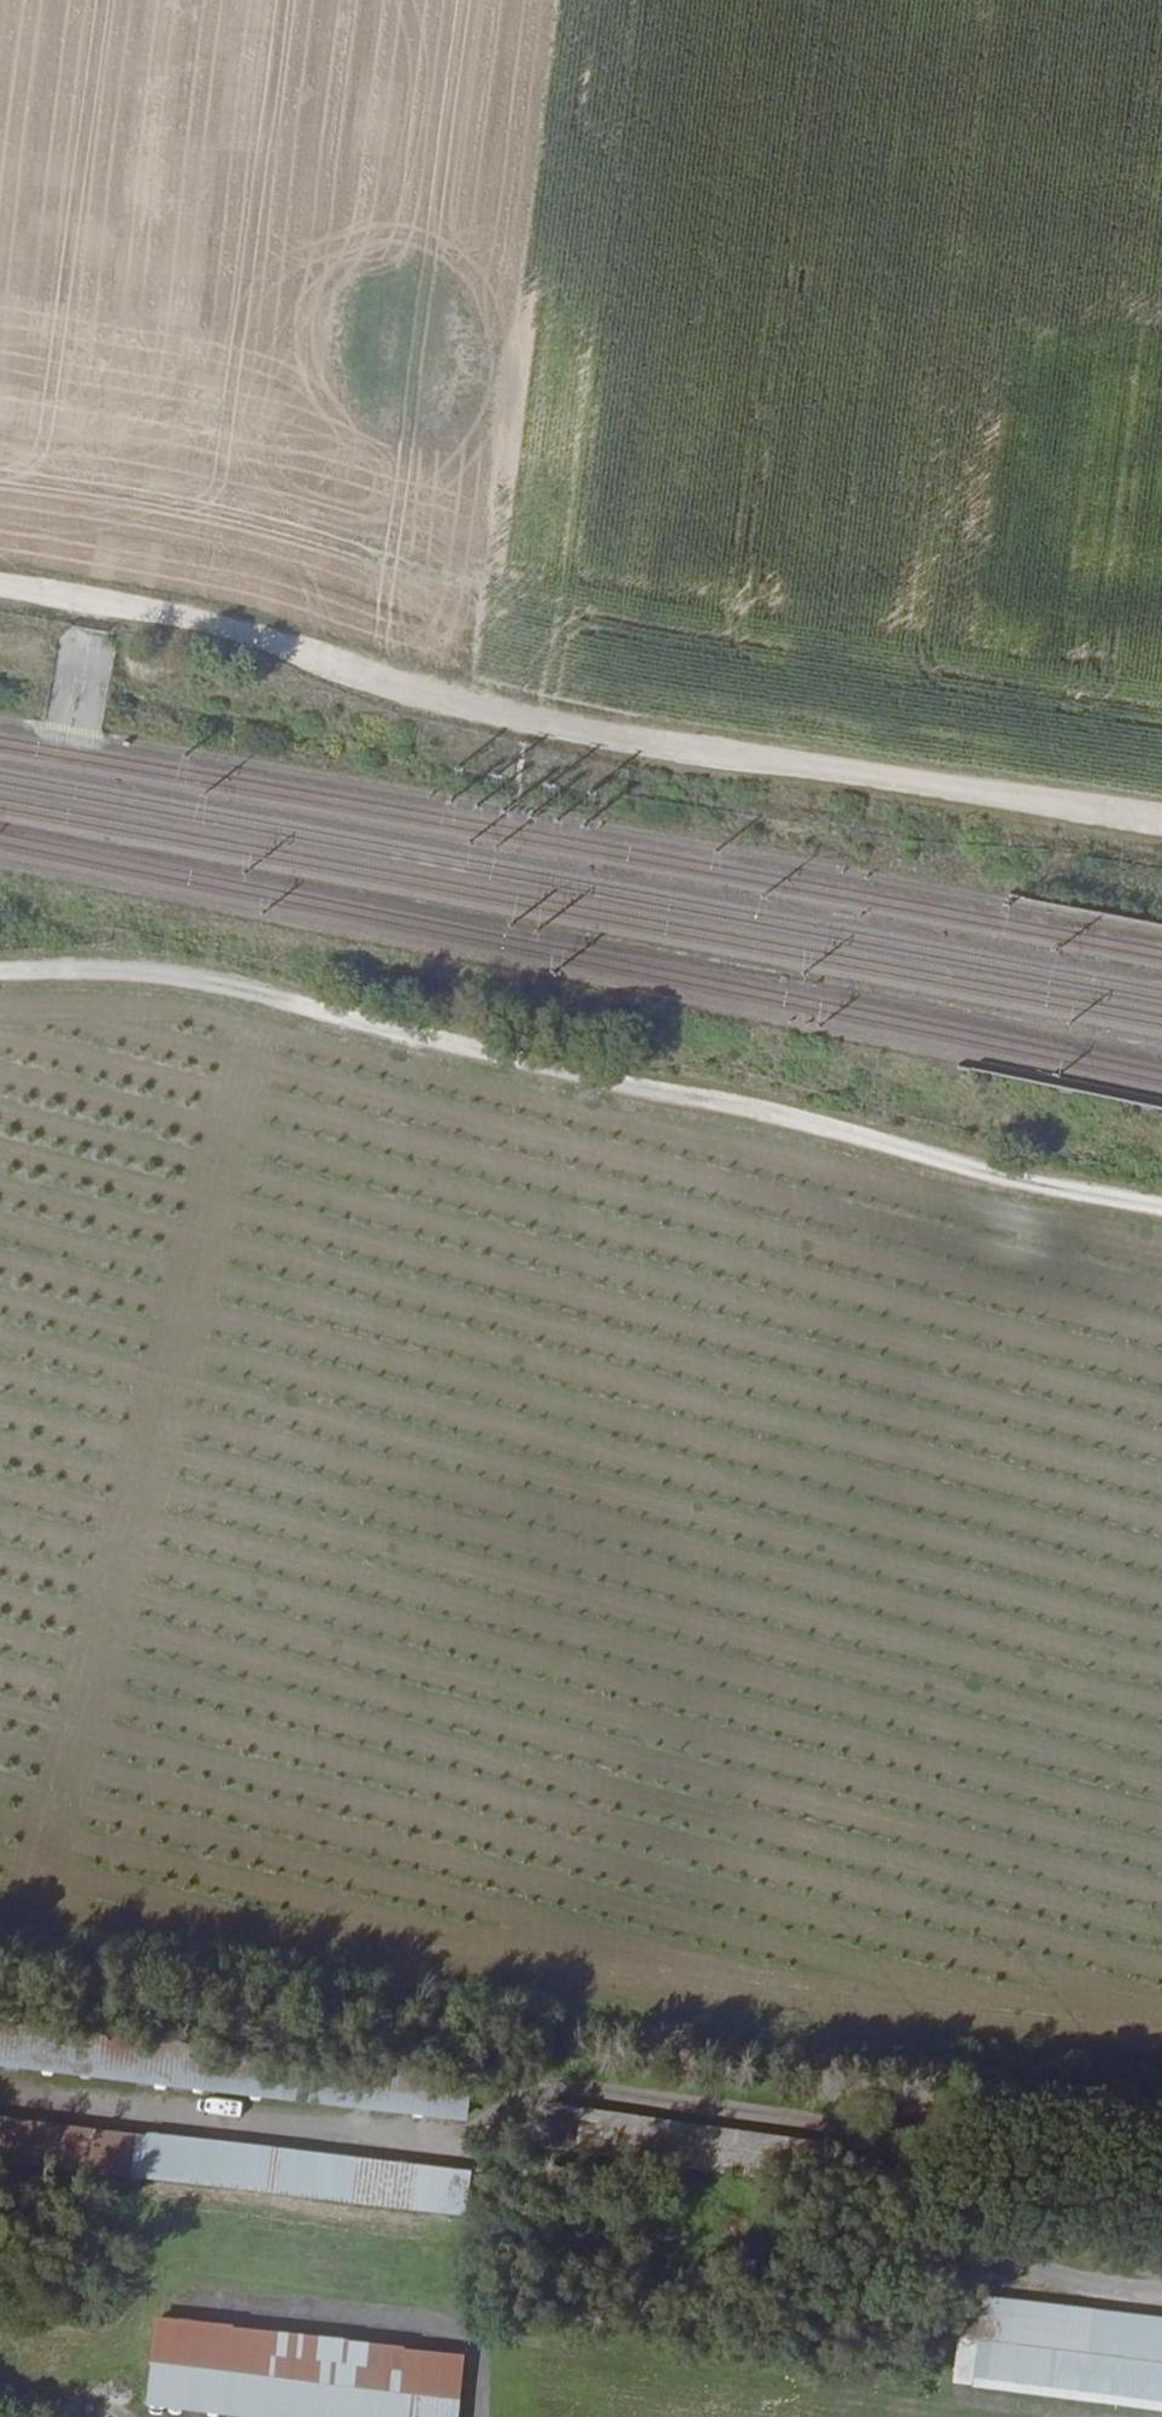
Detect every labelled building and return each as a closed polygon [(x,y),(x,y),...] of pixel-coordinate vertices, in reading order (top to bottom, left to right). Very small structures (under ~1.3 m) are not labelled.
[(469,2123),(474,2077),(0,2023),(0,2070),(469,2123)] [(842,2191),(848,2147),(544,2106),(538,2149),(842,2191)] [(474,2175),(0,2117),(0,2162),(469,2219),(474,2175)] [(983,2304),(973,2390),(1161,2413),(1161,2326),(983,2304)] [(156,2322),(146,2410),(206,2416),(460,2416),(467,2359),(156,2322)]
